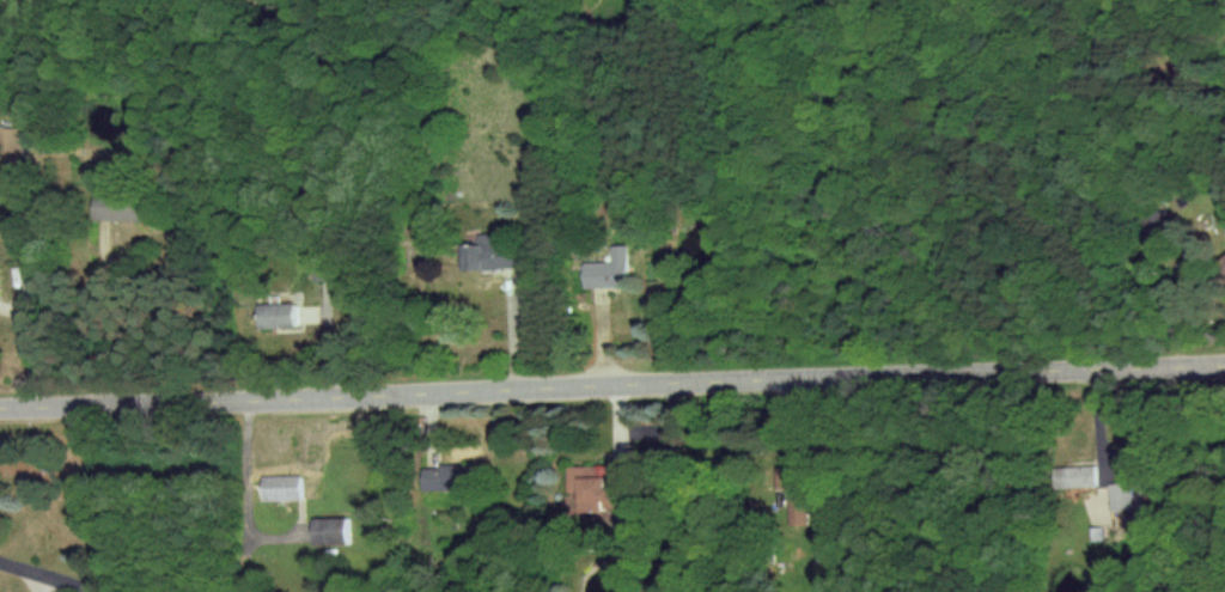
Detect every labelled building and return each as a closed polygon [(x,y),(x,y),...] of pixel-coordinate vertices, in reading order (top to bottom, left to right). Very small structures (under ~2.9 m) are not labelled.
[(23,158),(24,127),(0,126),(0,158),(23,158)] [(461,270),(525,267),(524,247),(492,249),(492,233),(476,234),(477,245),(459,246),(461,270)] [(583,288),(621,287),(620,277),(627,277),(626,245),(612,246),(613,261),(582,262),(583,288)] [(255,327),(290,328),(291,304),(256,303),(255,327)] [(569,466),(570,492),(580,492),(581,512),(611,511),(610,465),(569,466)] [(422,467),(423,492),(465,490),(465,466),(422,467)] [(1054,467),(1055,488),(1094,487),(1094,466),(1054,467)] [(301,476),(261,477),(261,502),(301,501),(301,476)] [(1132,509),(1131,483),(1108,483),(1108,510),(1132,509)] [(792,491),(794,524),(814,523),(812,490),(792,491)] [(349,518),(311,518),(311,545),(350,544),(349,518)]
